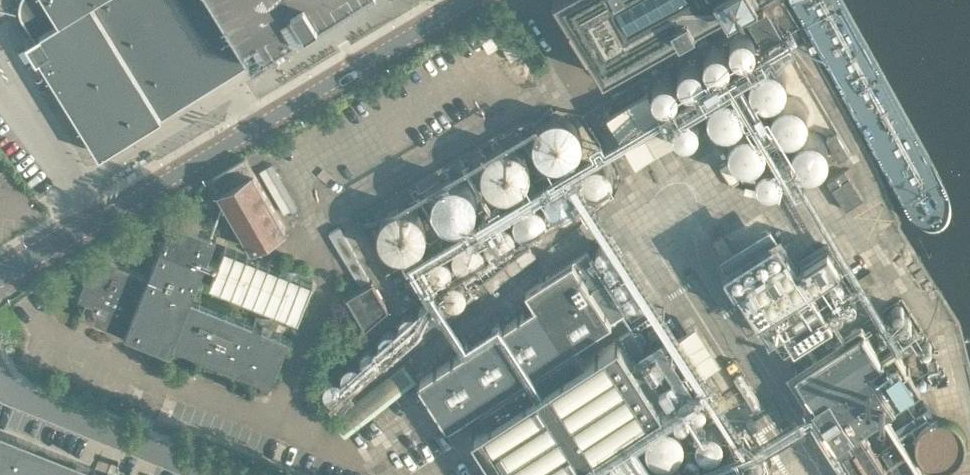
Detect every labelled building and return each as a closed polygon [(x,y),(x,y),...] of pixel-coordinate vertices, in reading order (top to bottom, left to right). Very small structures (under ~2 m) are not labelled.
[(266,50),(264,47),(305,22),(305,23),(311,19),(318,15),(317,14),(340,0),(20,0),(20,1),(20,2),(19,5),(19,9),(19,12),(20,14),(21,17),(33,36),(27,39),(28,41),(27,41),(31,48),(32,48),(36,55),(37,55),(38,57),(42,55),(90,132),(95,138),(101,142),(108,144),(116,143),(122,139),(226,76),(266,51),(266,50)] [(561,8),(561,9),(562,11),(563,11),(569,21),(569,22),(570,24),(571,24),(577,34),(578,37),(579,36),(585,47),(586,49),(587,49),(594,60),(593,60),(595,62),(602,73),(601,73),(603,75),(605,74),(611,70),(612,70),(614,69),(623,63),(623,64),(626,62),(625,62),(635,57),(637,56),(647,50),(647,51),(649,49),(658,44),(661,43),(660,43),(670,37),(670,38),(696,24),(695,23),(705,18),(707,17),(717,11),(717,12),(719,11),(719,10),(729,5),(731,4),(731,3),(737,0),(556,0),(561,8)] [(756,16),(770,40),(785,32),(771,8),(756,16)] [(652,87),(598,114),(603,147),(624,137),(635,159),(683,134),(703,124),(691,103),(704,101),(753,195),(778,191),(776,184),(777,183),(785,182),(819,164),(806,167),(831,154),(819,129),(809,131),(807,116),(786,76),(785,72),(776,55),(774,43),(759,46),(749,25),(650,76),(652,87)] [(648,78),(624,88),(627,96),(652,86),(648,78)] [(536,159),(581,158),(579,115),(535,116),(536,159)] [(209,177),(250,248),(286,227),(245,156),(209,177)] [(827,180),(845,209),(863,198),(844,169),(827,180)] [(452,174),(415,194),(422,206),(433,201),(446,226),(481,207),(464,175),(455,180),(452,174)] [(218,262),(207,257),(216,236),(171,217),(147,276),(103,258),(94,280),(87,277),(78,299),(86,302),(80,316),(124,334),(169,352),(173,343),(271,383),(289,338),(191,298),(205,263),(216,267),(210,283),(298,318),(313,281),(225,246),(218,262)] [(330,231),(360,284),(369,279),(356,256),(357,255),(340,225),(330,231)] [(735,279),(758,316),(765,326),(777,318),(794,344),(832,320),(809,284),(840,264),(827,244),(809,256),(808,265),(800,269),(786,247),(735,279)] [(481,404),(490,418),(473,430),(502,474),(555,474),(696,384),(668,340),(634,361),(618,336),(586,357),(576,342),(628,309),(588,249),(525,289),(535,304),(418,379),(448,425),(481,404)] [(497,301),(543,268),(537,259),(491,292),(497,301)] [(346,295),(365,327),(388,307),(372,280),(346,295)] [(865,424),(898,474),(925,474),(884,412),(920,389),(907,369),(910,367),(908,364),(906,365),(894,346),(881,355),(861,324),(835,340),(838,344),(795,372),(814,403),(812,405),(840,449),(839,449),(840,451),(841,450),(857,474),(891,474),(860,427),(865,424)] [(321,381),(330,397),(362,380),(353,364),(321,381)] [(404,364),(332,420),(345,435),(417,380),(404,364)] [(0,430),(0,474),(114,474),(0,430)]
